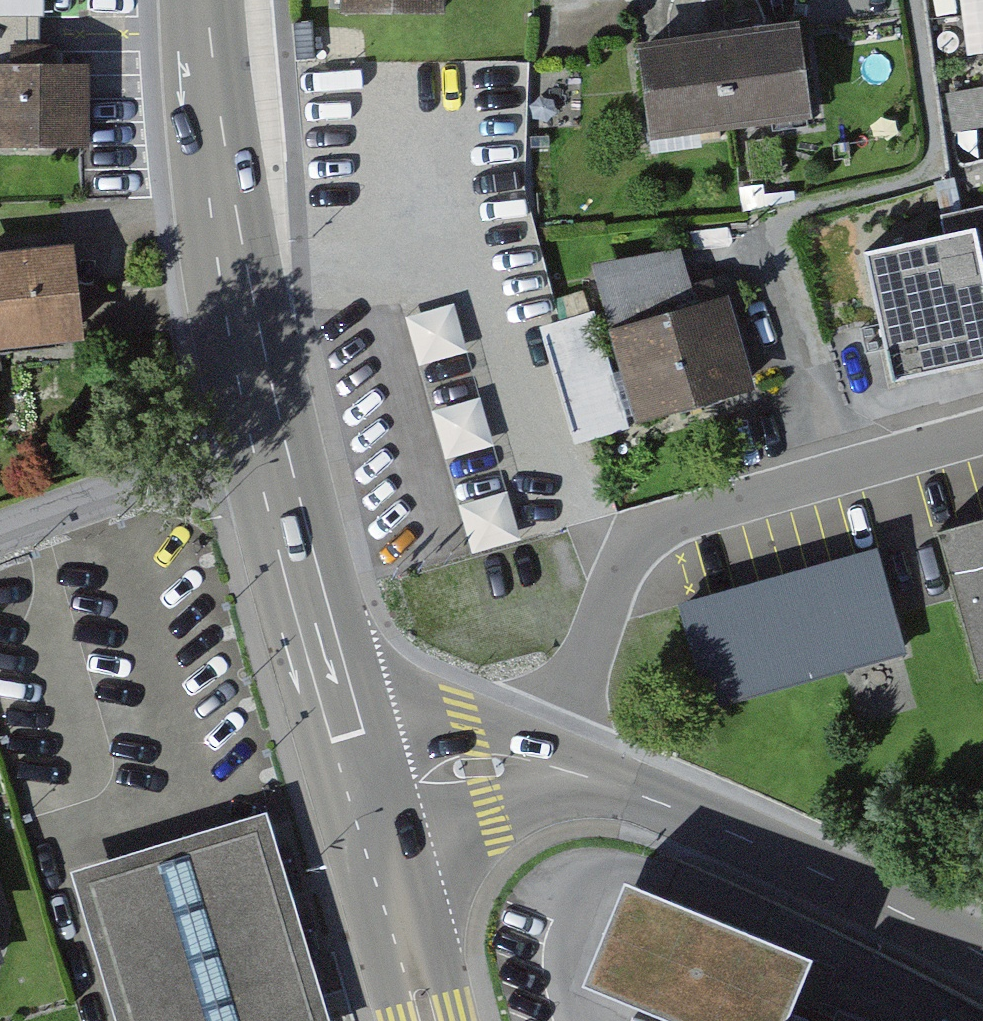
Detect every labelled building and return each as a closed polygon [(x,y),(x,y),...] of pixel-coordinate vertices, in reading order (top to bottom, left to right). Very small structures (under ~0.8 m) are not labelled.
[(51,10),(51,0),(0,0),(0,9),(51,10)] [(811,17),(651,35),(661,126),(820,108),(811,17)] [(0,71),(0,139),(82,140),(82,71),(0,71)] [(949,87),(962,150),(982,146),(982,80),(949,87)] [(954,226),(949,206),(868,227),(897,340),(982,319),(982,323),(982,219),(954,226)] [(610,314),(698,292),(685,241),(597,264),(610,314)] [(0,252),(0,343),(94,332),(84,243),(0,252)] [(739,289),(623,327),(653,419),(769,381),(739,289)] [(413,310),(447,456),(493,445),(459,300),(413,310)] [(606,364),(560,377),(578,439),(624,426),(606,364)] [(476,547),(522,534),(509,489),(464,502),(476,547)] [(943,531),(982,672),(982,520),(943,531)] [(879,547),(677,605),(707,710),(909,653),(879,547)] [(267,812),(69,872),(113,1020),(331,1020),(267,812)] [(799,1012),(821,957),(632,882),(593,981),(693,1020),(822,1020),(799,1012)] [(9,922),(0,895),(0,925),(9,922)]
